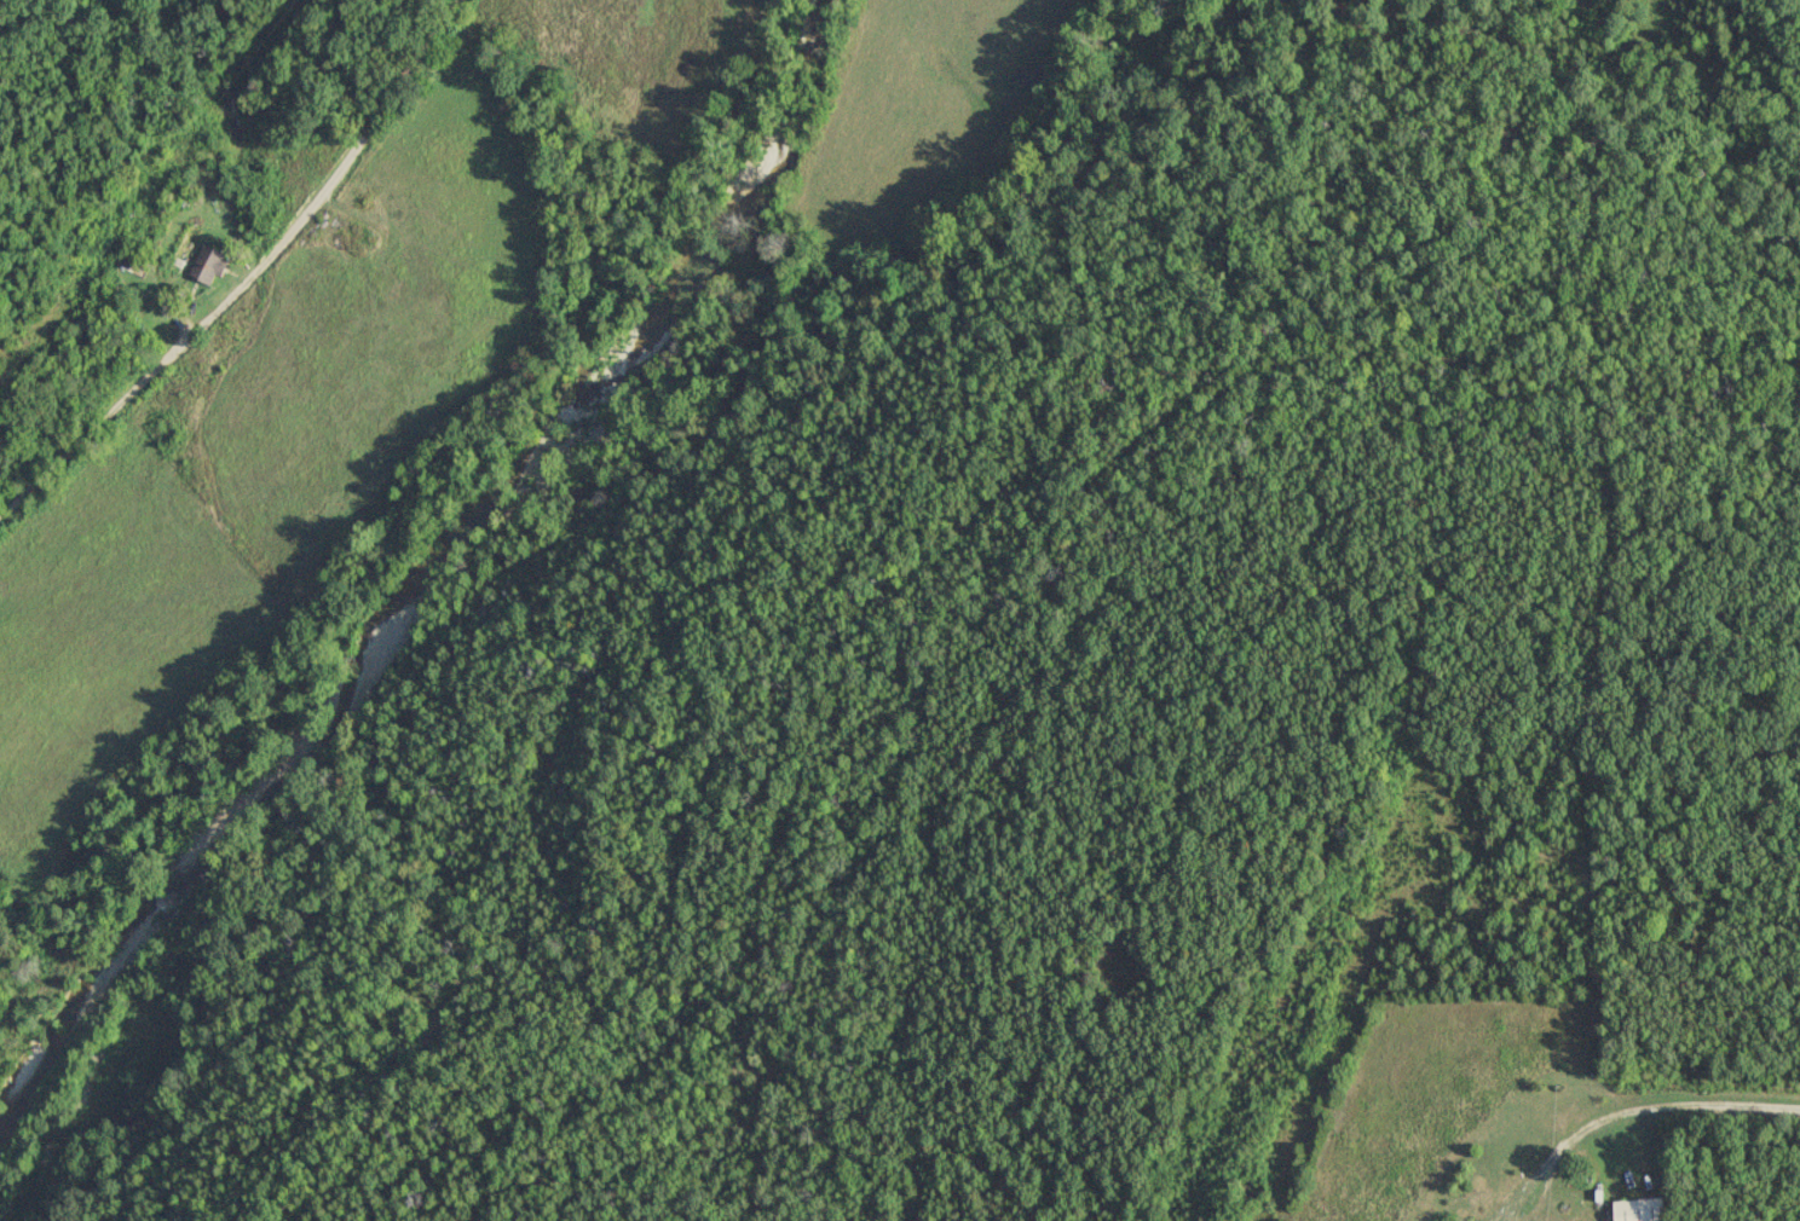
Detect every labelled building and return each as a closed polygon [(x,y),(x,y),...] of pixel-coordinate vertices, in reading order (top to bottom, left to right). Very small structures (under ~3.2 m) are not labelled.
[(228,255),(202,243),(187,275),(209,285),(214,274),(218,276),(228,255)] [(1615,1220),(1665,1220),(1664,1199),(1614,1201),(1615,1220)]
